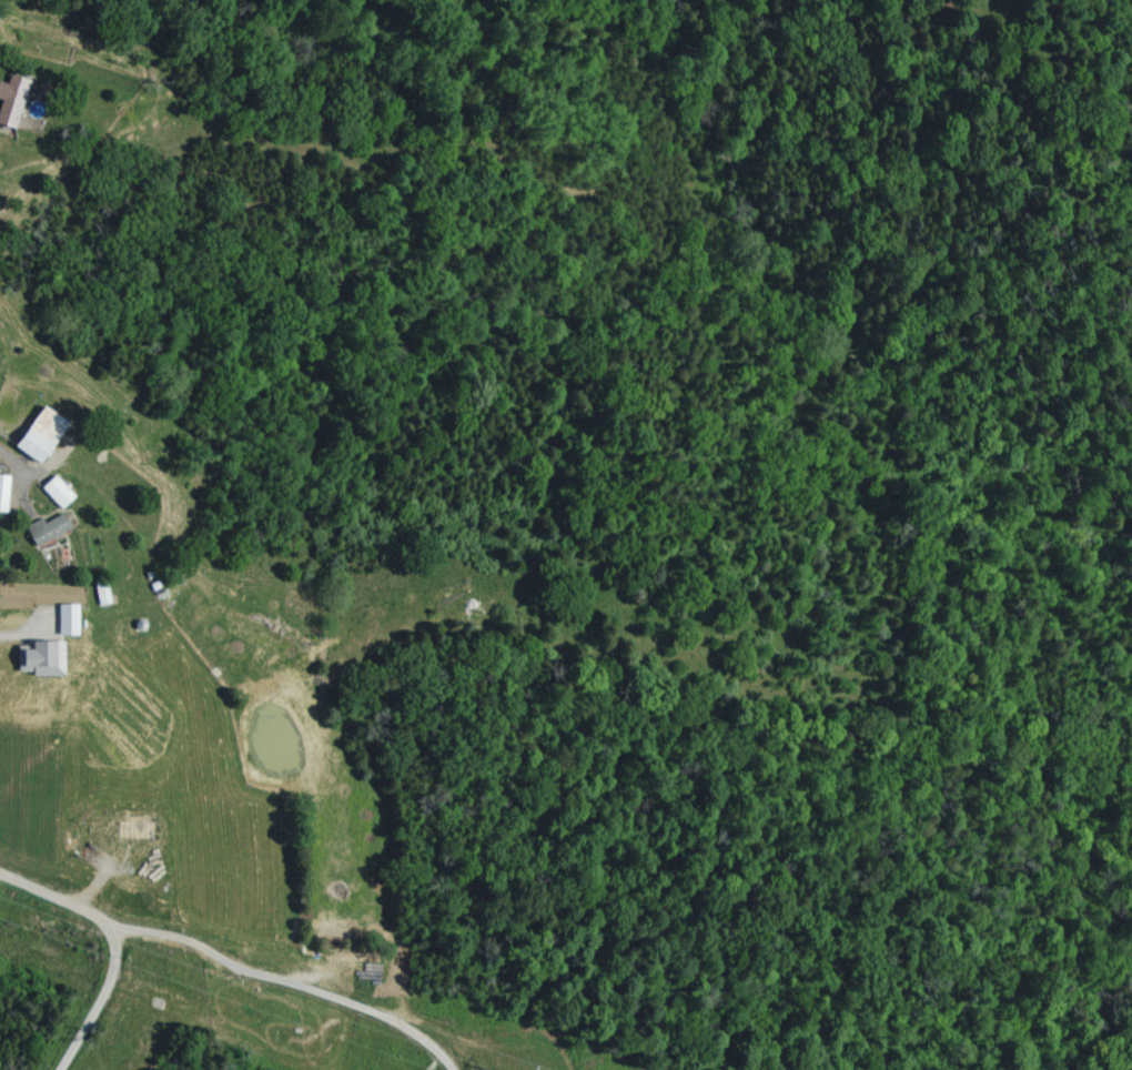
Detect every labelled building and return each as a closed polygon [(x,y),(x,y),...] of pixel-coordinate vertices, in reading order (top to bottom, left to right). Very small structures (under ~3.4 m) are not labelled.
[(11,128),(21,79),(3,76),(2,84),(0,83),(0,126),(11,128)] [(59,421),(33,405),(7,447),(33,463),(59,421)] [(36,487),(56,508),(69,495),(49,474),(36,487)] [(30,547),(66,528),(58,513),(38,523),(36,518),(20,527),(30,547)] [(95,605),(108,603),(104,584),(91,586),(95,605)] [(23,641),(23,650),(12,650),(12,671),(58,672),(58,642),(23,641)] [(113,839),(149,840),(150,822),(113,821),(113,839)]
